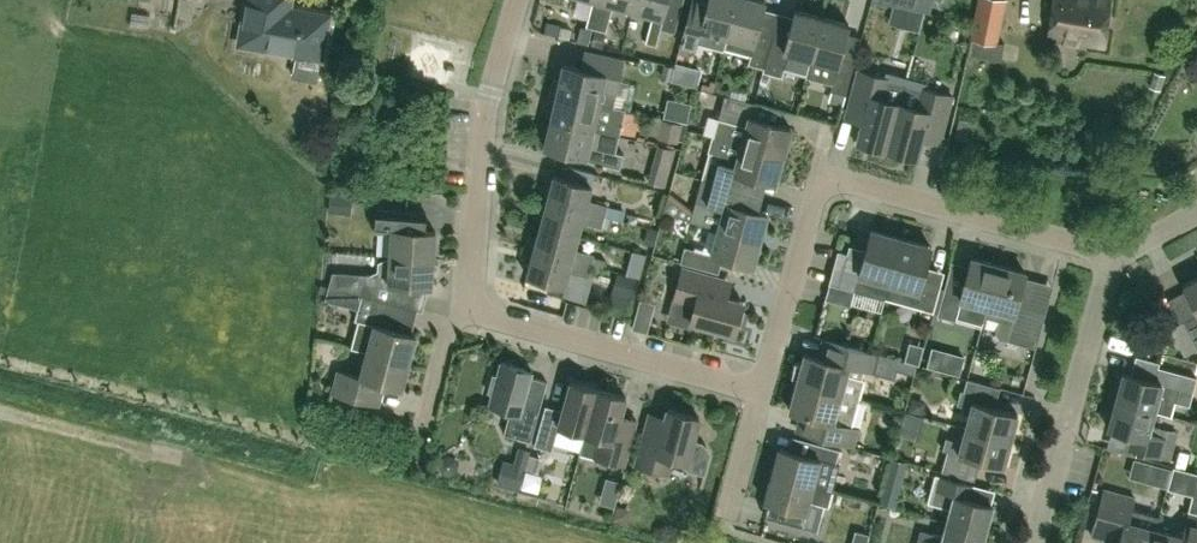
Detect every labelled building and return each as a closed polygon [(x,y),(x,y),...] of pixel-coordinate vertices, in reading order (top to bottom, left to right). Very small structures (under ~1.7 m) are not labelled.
[(240,41),(320,56),(327,15),(300,10),(299,14),(287,12),(289,0),(247,0),(240,41)] [(603,0),(584,0),(592,2),(585,26),(595,29),(603,0)] [(595,29),(605,32),(612,8),(632,13),(635,0),(603,0),(595,29)] [(632,13),(651,18),(645,42),(655,45),(660,29),(674,33),(683,0),(635,0),(632,13)] [(735,0),(706,0),(702,17),(687,13),(678,45),(694,49),(699,29),(725,36),(735,0)] [(725,36),(722,47),(749,54),(746,63),(762,68),(770,35),(755,31),(763,1),(758,0),(735,0),(725,36)] [(893,4),(929,11),(932,0),(894,0),(893,4)] [(967,51),(1001,58),(1004,42),(997,41),(1005,0),(978,0),(967,51)] [(1103,47),(1110,0),(1053,0),(1047,38),(1103,47)] [(770,35),(762,68),(761,71),(780,76),(782,67),(806,73),(810,59),(809,58),(820,17),(793,9),(785,38),(771,34),(770,35)] [(848,24),(820,17),(809,58),(836,66),(829,90),(844,93),(853,62),(839,58),(848,24)] [(572,28),(561,26),(558,37),(569,39),(572,28)] [(591,30),(580,27),(576,41),(587,44),(591,30)] [(554,79),(551,92),(624,110),(624,109),(612,106),(615,92),(623,58),(590,51),(587,63),(585,63),(581,66),(580,68),(562,64),(559,80),(554,79)] [(665,66),(663,78),(669,79),(672,67),(665,66)] [(885,73),(884,78),(857,71),(847,110),(862,115),(857,136),(854,135),(852,143),(865,146),(865,144),(886,149),(904,79),(885,73)] [(1149,86),(1160,90),(1165,74),(1154,71),(1149,86)] [(904,79),(886,149),(907,155),(906,157),(917,160),(919,152),(917,152),(923,131),(939,135),(950,96),(923,89),(925,84),(904,79)] [(624,110),(551,92),(548,103),(553,104),(550,120),(618,136),(624,110)] [(724,96),(713,136),(782,154),(790,126),(752,116),(755,104),(724,96)] [(689,103),(666,98),(662,116),(685,121),(689,103)] [(624,127),(643,133),(650,112),(631,107),(624,127)] [(679,143),(683,125),(652,118),(649,134),(657,136),(656,138),(679,143)] [(972,142),(976,121),(960,118),(956,139),(972,142)] [(618,136),(550,120),(543,147),(584,156),(583,160),(619,168),(622,154),(614,152),(618,136)] [(708,152),(701,178),(740,189),(744,174),(775,182),(782,154),(713,136),(711,136),(711,137),(707,151),(708,152)] [(665,187),(670,170),(656,166),(651,183),(665,187)] [(541,188),(538,199),(602,216),(605,205),(585,200),(589,186),(552,176),(548,189),(541,188)] [(701,178),(695,200),(690,220),(717,227),(759,238),(766,212),(736,204),(740,189),(701,178)] [(602,216),(538,199),(535,210),(542,212),(539,225),(576,236),(580,222),(599,227),(602,216)] [(426,230),(428,211),(375,208),(374,228),(391,229),(389,256),(432,258),(434,231),(426,230)] [(528,237),(525,248),(589,265),(592,254),(573,249),(576,236),(539,225),(536,239),(528,237)] [(759,238),(717,227),(710,254),(683,246),(679,261),(717,271),(721,257),(752,265),(759,238)] [(870,229),(863,257),(837,250),(828,282),(854,289),(854,291),(882,299),(883,295),(887,280),(899,237),(870,229)] [(899,237),(887,280),(883,295),(902,300),(914,303),(914,305),(933,310),(941,278),(922,273),(930,245),(899,237)] [(589,265),(525,248),(522,260),(529,261),(526,275),(564,285),(567,271),(587,276),(589,265)] [(604,257),(592,254),(590,264),(602,267),(604,257)] [(379,262),(378,275),(364,274),(363,295),(389,302),(394,303),(399,284),(430,286),(432,258),(389,256),(389,257),(379,262)] [(986,305),(997,263),(971,256),(963,286),(945,282),(937,314),(955,319),(961,298),(986,305)] [(997,263),(986,305),(982,319),(997,323),(995,331),(999,336),(1035,345),(1045,308),(1017,301),(1025,271),(997,263)] [(733,331),(741,301),(713,294),(718,277),(681,267),(672,300),(694,306),(690,320),(733,331)] [(638,278),(617,273),(612,292),(634,297),(638,278)] [(1183,284),(1196,311),(1196,277),(1183,284)] [(354,320),(358,321),(351,347),(366,351),(365,352),(407,362),(414,335),(383,327),(389,302),(363,295),(361,294),(354,320)] [(1184,321),(1196,346),(1196,314),(1184,321)] [(632,328),(646,331),(649,321),(635,317),(634,320),(632,328)] [(803,353),(795,381),(858,398),(863,378),(861,378),(863,369),(873,372),(878,354),(841,343),(814,337),(810,355),(803,353)] [(963,356),(931,347),(926,366),(958,374),(963,356)] [(407,362),(365,352),(359,376),(337,370),(331,392),(377,405),(383,383),(400,388),(407,362)] [(529,440),(545,382),(529,377),(531,371),(500,363),(497,376),(492,374),(487,393),(492,394),(488,406),(510,412),(504,434),(529,440)] [(1154,411),(1171,416),(1178,388),(1192,392),(1196,377),(1157,367),(1153,380),(1123,372),(1115,401),(1154,411)] [(967,378),(964,390),(961,389),(957,404),(963,405),(962,411),(970,413),(966,428),(1010,440),(1017,413),(985,404),(990,384),(967,378)] [(858,398),(795,381),(788,409),(820,418),(815,436),(852,446),(857,428),(850,426),(858,398)] [(580,452),(597,389),(569,382),(561,410),(545,406),(534,445),(551,450),(558,424),(584,432),(579,452),(580,452)] [(597,389),(580,452),(623,464),(635,420),(619,415),(624,397),(597,389)] [(1154,411),(1115,401),(1108,428),(1138,436),(1134,450),(1159,457),(1167,430),(1150,425),(1154,411)] [(702,442),(692,439),(698,417),(667,408),(665,418),(650,414),(637,464),(666,472),(670,456),(687,461),(686,465),(688,469),(705,474),(711,453),(707,446),(702,442)] [(943,449),(947,450),(941,471),(965,477),(970,457),(1003,466),(1010,440),(966,428),(962,442),(946,437),(943,449)] [(839,465),(834,463),(838,448),(811,441),(807,456),(777,448),(770,474),(831,491),(831,490),(833,490),(839,465)] [(530,454),(526,468),(539,471),(542,457),(530,454)] [(908,461),(891,457),(879,501),(896,506),(908,461)] [(1196,488),(1196,467),(1173,460),(1168,479),(1196,488)] [(1165,487),(1171,468),(1159,464),(1154,484),(1165,487)] [(831,491),(770,474),(763,500),(793,508),(790,522),(816,529),(823,505),(827,506),(831,491)] [(946,522),(985,533),(993,504),(963,496),(967,483),(936,474),(928,501),(950,507),(946,522)] [(1114,492),(1103,489),(1093,525),(1120,533),(1117,542),(1151,542),(1155,529),(1128,521),(1134,498),(1114,492)] [(617,504),(612,518),(627,523),(632,508),(617,504)] [(1151,542),(1196,542),(1196,515),(1188,513),(1182,536),(1155,529),(1151,542)] [(946,522),(943,535),(920,529),(917,542),(982,542),(985,533),(946,522)]
